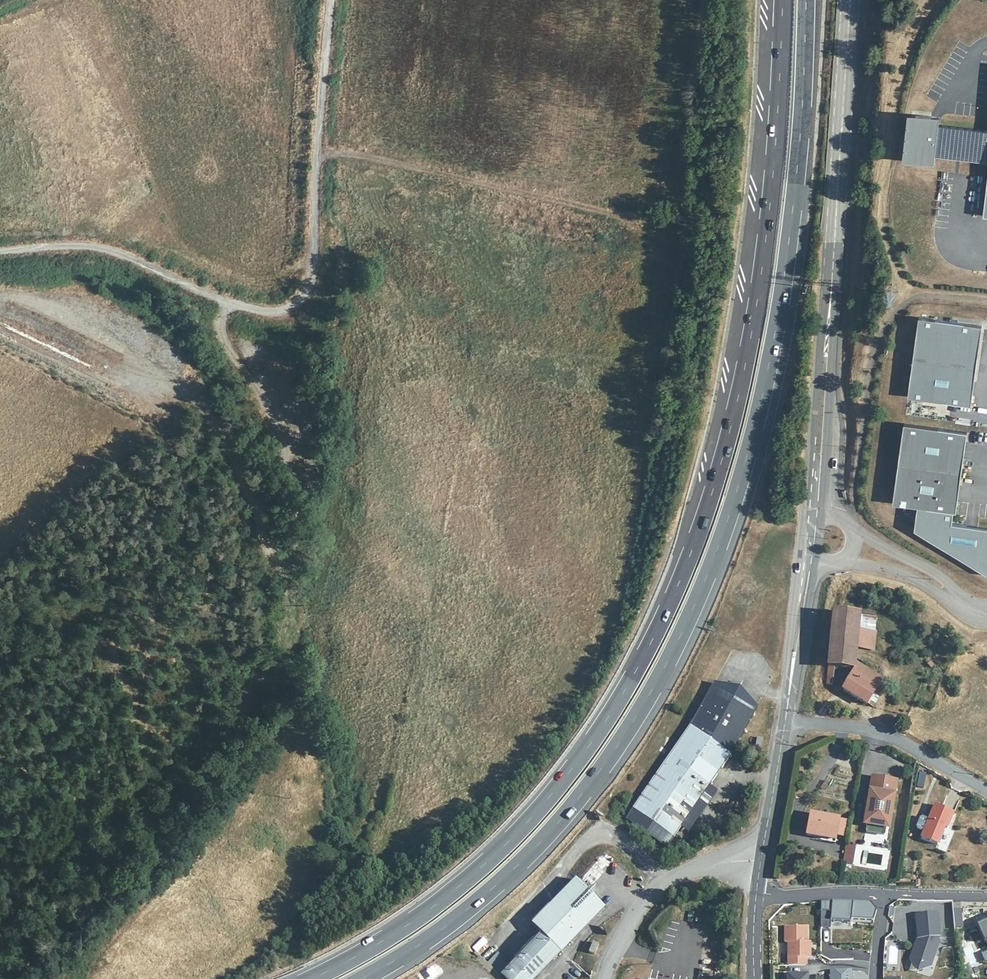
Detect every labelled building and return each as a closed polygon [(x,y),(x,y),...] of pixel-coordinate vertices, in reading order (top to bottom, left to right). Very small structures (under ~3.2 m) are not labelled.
[(937,125),(937,117),(915,114),(909,160),(924,162),(925,154),(933,155),(986,162),(986,131),(937,125)] [(925,154),(924,162),(932,163),(933,155),(925,154)] [(907,397),(970,405),(981,326),(918,317),(907,397)] [(951,523),(953,511),(955,511),(967,432),(902,424),(893,504),(910,506),(914,529),(986,574),(986,528),(951,523)] [(858,616),(833,613),(829,651),(828,666),(835,667),(854,669),(854,670),(854,671),(843,691),(856,699),(865,705),(866,702),(872,692),(881,678),(854,663),(856,647),(857,630),(858,616)] [(875,632),(857,630),(856,647),(873,648),(875,632)] [(701,708),(743,737),(758,711),(714,685),(701,708)] [(879,697),(872,692),(866,702),(873,707),(879,697)] [(735,750),(743,737),(701,708),(640,805),(680,832),(684,826),(687,821),(712,785),(735,750)] [(759,741),(765,742),(767,732),(761,731),(759,741)] [(924,787),(926,772),(920,771),(918,786),(924,787)] [(897,781),(873,777),(866,822),(868,825),(887,828),(890,826),(897,781)] [(720,790),(712,785),(687,821),(695,827),(720,790)] [(935,806),(921,838),(938,845),(946,826),(948,827),(953,814),(935,806)] [(822,835),(836,837),(837,837),(840,819),(810,814),(806,835),(821,838),(822,835)] [(847,820),(840,819),(837,837),(844,837),(847,820)] [(695,827),(687,821),(684,826),(691,832),(695,827)] [(868,825),(866,831),(886,834),(887,828),(868,825)] [(821,842),(835,844),(836,837),(822,835),(821,838),(821,842)] [(854,864),(857,846),(846,844),(843,863),(854,864)] [(861,863),(880,867),(883,854),(864,850),(861,863)] [(577,880),(536,926),(562,953),(605,905),(577,880)] [(872,921),(875,910),(869,902),(838,900),(820,901),(820,929),(829,929),(830,921),(850,922),(850,920),(872,921)] [(936,912),(915,914),(917,940),(916,945),(914,945),(909,960),(929,967),(937,943),(937,936),(938,936),(936,912)] [(978,925),(986,945),(986,921),(978,925)] [(492,964),(508,978),(538,978),(562,953),(536,926),(516,949),(523,954),(513,966),(501,955),(492,964)] [(806,927),(785,927),(784,942),(788,942),(788,965),(805,965),(805,957),(809,957),(809,942),(806,942),(806,927)] [(476,951),(488,942),(484,937),(472,946),(476,951)] [(599,945),(594,943),(591,952),(597,953),(599,945)] [(929,967),(909,960),(916,971),(929,967)] [(830,970),(830,978),(850,978),(850,970),(830,970)]
